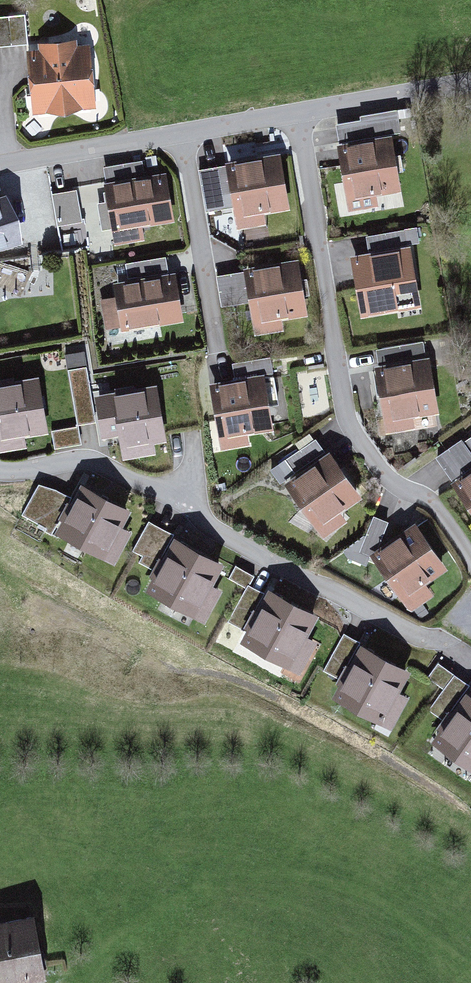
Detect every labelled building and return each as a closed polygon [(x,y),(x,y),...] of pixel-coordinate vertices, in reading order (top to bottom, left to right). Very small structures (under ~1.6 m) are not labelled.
[(28,38),(27,9),(0,10),(0,40),(28,38)] [(33,49),(34,101),(98,98),(96,46),(33,49)] [(350,206),(401,198),(393,141),(341,149),(350,206)] [(237,224),(288,216),(280,159),(228,167),(237,224)] [(110,189),(118,240),(175,231),(167,180),(110,189)] [(63,241),(87,236),(75,182),(52,187),(63,241)] [(0,203),(0,252),(19,246),(6,202),(0,203)] [(406,226),(368,228),(368,243),(407,241),(406,226)] [(366,309),(418,306),(415,248),(363,251),(366,309)] [(257,328),(309,320),(300,263),(248,271),(257,328)] [(113,280),(122,332),(179,323),(171,271),(113,280)] [(76,417),(93,416),(88,348),(70,349),(76,417)] [(387,417),(439,415),(436,365),(384,367),(387,417)] [(285,424),(282,378),(231,382),(234,427),(285,424)] [(35,381),(0,387),(0,435),(43,428),(35,381)] [(161,436),(153,389),(99,399),(105,432),(122,429),(124,442),(161,436)] [(78,423),(54,427),(56,440),(80,436),(78,423)] [(442,449),(470,491),(470,429),(442,449)] [(272,465),(283,478),(323,448),(312,434),(272,465)] [(322,523),(360,497),(331,456),(293,482),(322,523)] [(38,478),(24,510),(55,524),(69,492),(38,478)] [(125,511),(83,489),(60,531),(102,553),(125,511)] [(405,592),(443,568),(416,525),(378,549),(405,592)] [(218,565),(176,542),(151,588),(193,611),(218,565)] [(312,616),(270,594),(245,640),(287,662),(312,616)] [(405,672),(363,649),(337,695),(379,718),(405,672)] [(467,698),(437,741),(470,765),(470,700),(467,698)] [(41,968),(30,917),(0,923),(0,976),(41,968)]
